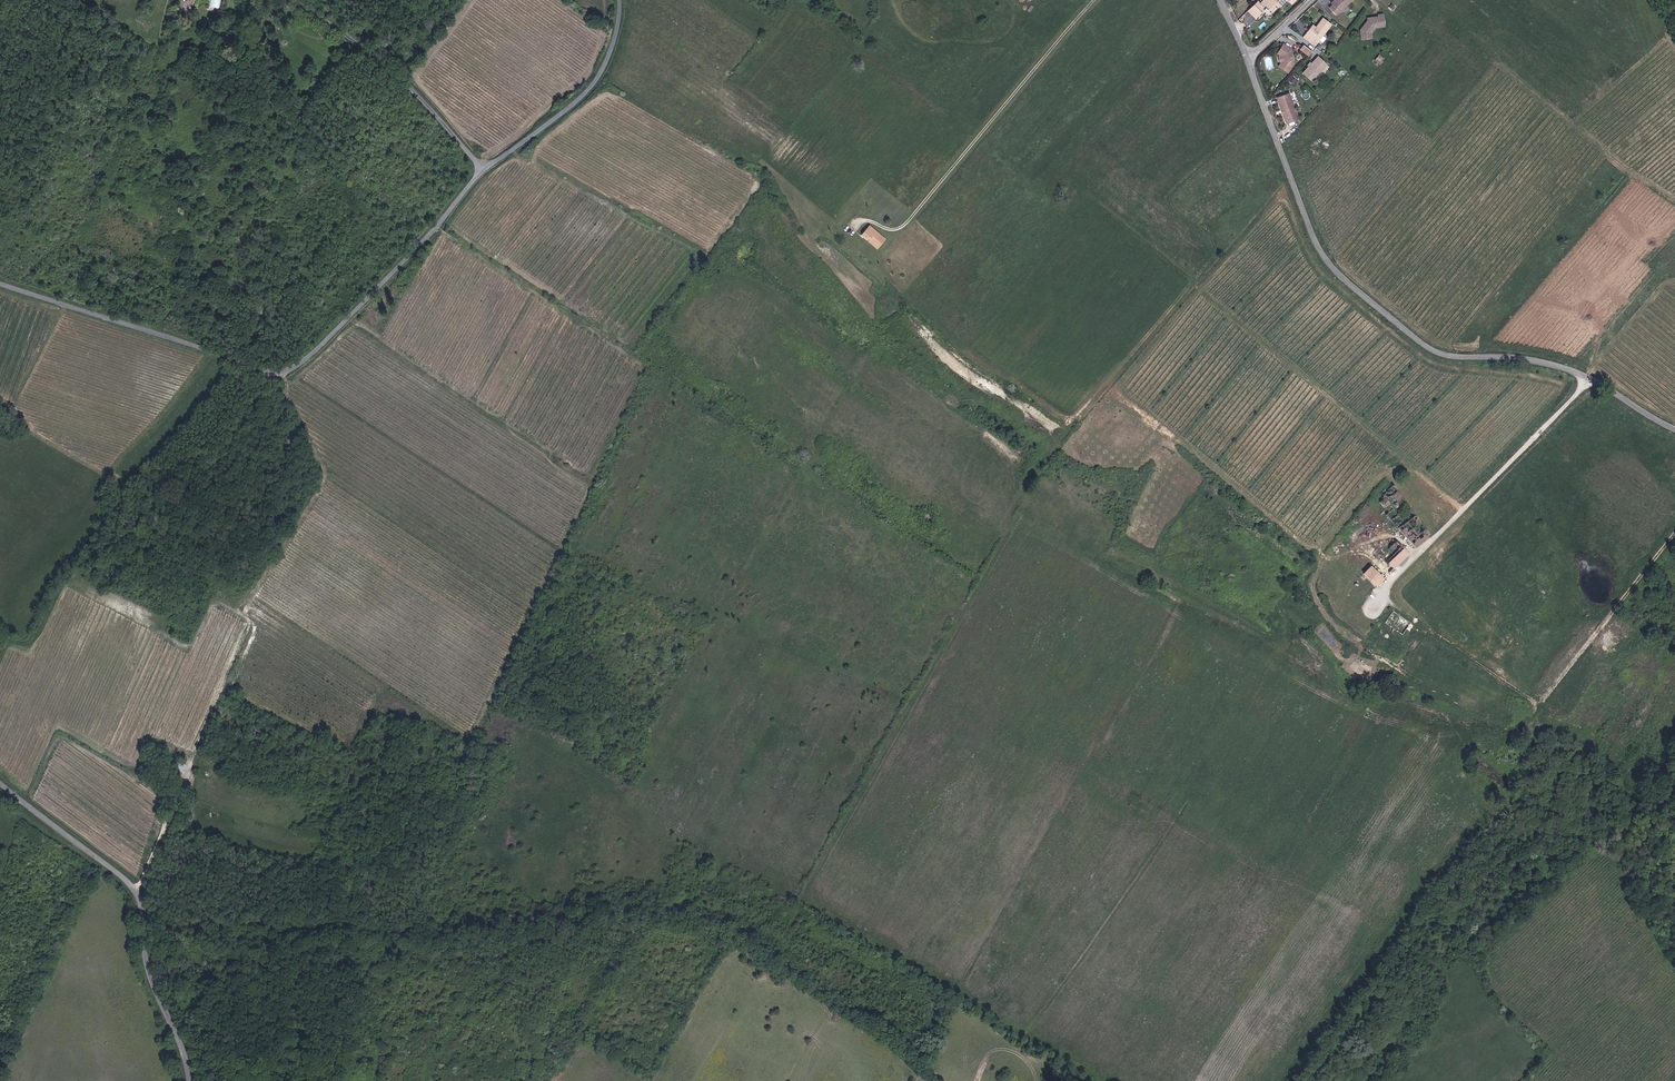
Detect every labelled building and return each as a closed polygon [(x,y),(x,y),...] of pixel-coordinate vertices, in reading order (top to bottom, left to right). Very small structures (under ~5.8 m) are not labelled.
[(1271,0),(1265,0),(1260,5),(1263,8),(1266,6),(1273,13),(1280,6),(1282,8),(1288,2),(1293,7),(1299,1),(1298,0),(1272,0),(1271,0)] [(1328,5),(1329,7),(1326,10),(1333,17),(1351,0),(1333,0),(1328,5)] [(1261,14),(1253,6),(1247,12),(1255,20),(1261,14)] [(1377,25),(1380,24),(1379,17),(1375,17),(1375,19),(1366,20),(1366,21),(1365,22),(1364,22),(1356,32),(1357,41),(1367,40),(1367,35),(1371,30),(1376,30),(1375,27),(1377,25)] [(1304,34),(1316,43),(1328,25),(1320,19),(1313,29),(1309,26),(1304,34)] [(1316,43),(1304,34),(1300,39),(1312,49),(1316,43)] [(1287,54),(1286,51),(1278,46),(1272,55),(1276,58),(1277,63),(1274,68),(1283,74),(1289,65),(1288,62),(1287,63),(1286,54),(1287,54)] [(1308,53),(1299,46),(1296,51),(1304,57),(1308,53)] [(1322,66),(1314,57),(1298,75),(1306,83),(1322,66)] [(1381,63),(1377,60),(1373,65),(1377,68),(1381,63)] [(1294,118),(1284,94),(1273,98),(1282,123),(1294,118)] [(873,243),(882,233),(869,223),(861,233),(873,243)] [(882,233),(873,243),(876,245),(884,234),(882,233)] [(1391,485),(1380,494),(1382,497),(1377,501),(1383,508),(1399,495),(1391,485)] [(1364,503),(1356,514),(1362,518),(1370,507),(1364,503)] [(1412,515),(1396,528),(1413,550),(1427,536),(1412,515)] [(1406,556),(1400,549),(1389,561),(1395,567),(1406,556)] [(1369,566),(1366,569),(1362,574),(1365,577),(1344,597),(1354,607),(1382,579),(1369,566)] [(1393,610),(1386,623),(1405,633),(1408,627),(1407,626),(1410,620),(1393,610)]
